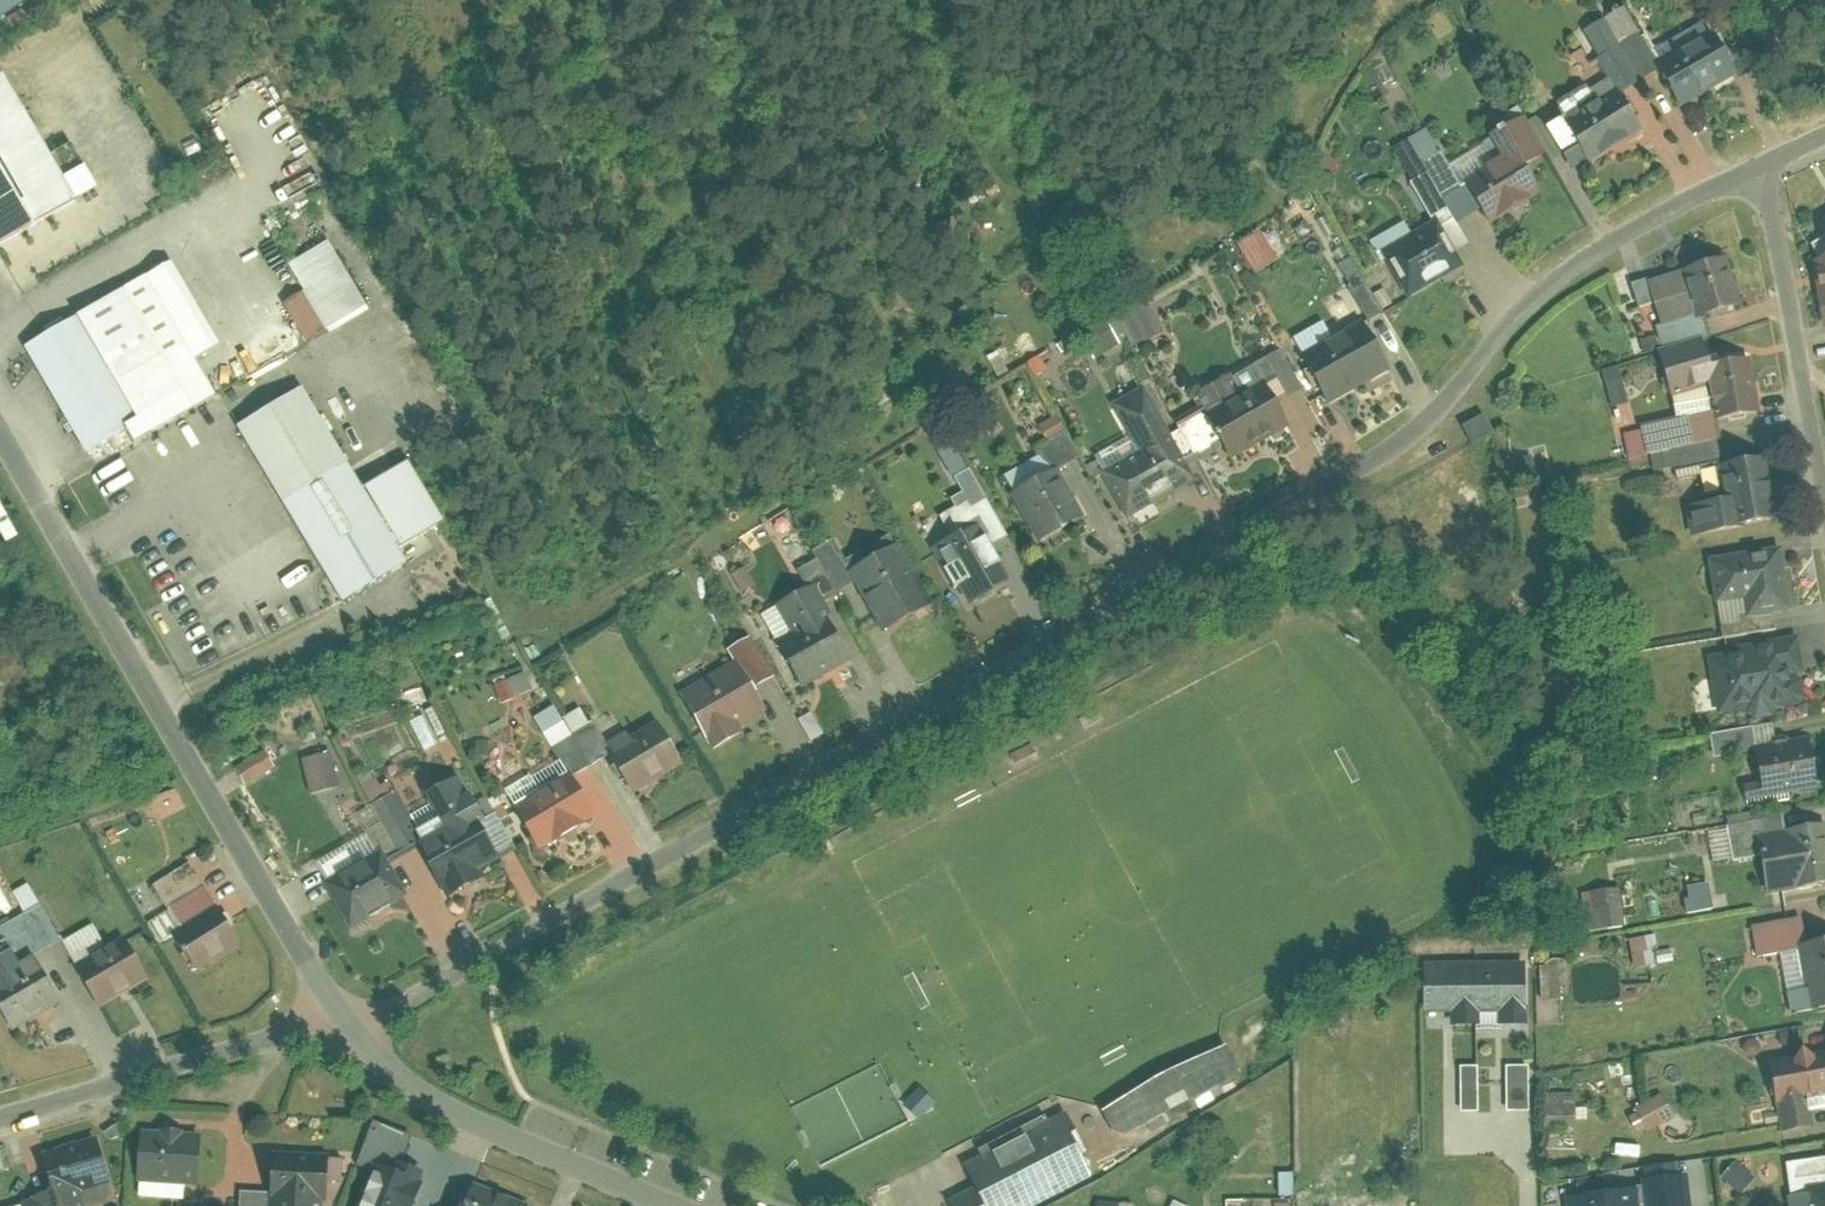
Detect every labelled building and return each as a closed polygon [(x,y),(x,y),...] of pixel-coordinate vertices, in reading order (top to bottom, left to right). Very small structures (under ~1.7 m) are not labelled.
[(23,0),(0,0),(0,14),(23,0)] [(1619,100),(1661,73),(1650,57),(1624,15),(1603,28),(1584,41),(1611,82),(1543,125),(1575,174),(1640,133),(1619,100)] [(1693,29),(1650,57),(1661,73),(1685,111),(1728,83),(1693,29)] [(0,78),(0,249),(75,206),(69,196),(96,180),(68,132),(42,148),(1,78),(0,78)] [(1546,166),(1518,122),(1455,163),(1470,187),(1496,227),(1539,200),(1526,179),(1546,166)] [(1426,237),(1440,262),(1464,248),(1439,205),(1470,187),(1455,163),(1448,167),(1427,130),(1390,151),(1436,232),(1426,237)] [(1812,227),(1821,265),(1809,267),(1817,332),(1824,331),(1824,220),(1812,227)] [(1405,232),(1370,251),(1403,310),(1451,284),(1440,262),(1426,237),(1412,245),(1405,232)] [(331,243),(290,264),(327,332),(367,310),(331,243)] [(169,261),(23,343),(84,452),(115,435),(124,442),(209,395),(186,353),(213,338),(169,261)] [(1728,263),(1643,285),(1661,349),(1708,337),(1706,328),(1742,318),(1728,263)] [(1362,278),(1346,288),(1367,324),(1383,314),(1362,278)] [(1147,300),(1120,314),(1136,346),(1164,331),(1147,300)] [(1113,316),(1085,329),(1099,360),(1127,347),(1113,316)] [(1356,326),(1297,361),(1324,407),(1383,372),(1356,326)] [(1062,345),(1067,354),(1088,341),(1083,333),(1062,345)] [(1708,337),(1661,349),(1675,418),(1710,411),(1712,419),(1759,411),(1747,340),(1710,347),(1708,337)] [(1202,420),(1182,433),(1198,458),(1219,445),(1234,470),(1289,436),(1275,413),(1302,396),(1277,356),(1194,406),(1202,420)] [(1619,363),(1603,367),(1613,407),(1629,402),(1619,363)] [(300,389),(240,424),(342,599),(402,563),(395,551),(439,525),(403,463),(358,489),(300,389)] [(1134,437),(1092,460),(1124,519),(1194,480),(1144,389),(1116,404),(1134,437)] [(1710,411),(1675,418),(1641,424),(1642,430),(1625,433),(1630,457),(1651,453),(1716,441),(1712,419),(1710,411)] [(1076,463),(1054,421),(1034,431),(1042,448),(1034,452),(1040,463),(1047,477),(1056,473),(1076,463)] [(1483,421),(1461,432),(1470,450),(1492,438),(1483,421)] [(1716,441),(1651,453),(1654,470),(1675,466),(1677,477),(1700,473),(1705,501),(1726,497),(1720,462),(1716,441)] [(1770,454),(1720,462),(1726,497),(1705,501),(1686,504),(1692,534),(1781,519),(1770,454)] [(1529,457),(1506,461),(1510,481),(1532,477),(1529,457)] [(1040,463),(1004,481),(1039,551),(1084,528),(1056,473),(1047,477),(1040,463)] [(20,534),(0,492),(0,543),(20,534)] [(951,549),(934,558),(962,611),(1002,590),(984,556),(1006,544),(985,504),(971,511),(968,506),(937,522),(951,549)] [(1562,512),(1538,516),(1543,543),(1566,539),(1562,512)] [(835,545),(814,556),(818,564),(837,596),(852,587),(881,639),(931,611),(891,540),(846,565),(835,545)] [(1781,550),(1709,562),(1717,611),(1747,606),(1749,619),(1791,612),(1781,550)] [(837,596),(818,564),(796,577),(806,593),(756,622),(796,690),(850,659),(819,606),(837,596)] [(1733,654),(1702,658),(1711,722),(1748,717),(1749,724),(1770,721),(1769,716),(1803,711),(1799,680),(1803,680),(1798,639),(1732,648),(1733,654)] [(730,672),(680,700),(714,759),(738,745),(734,739),(764,722),(753,703),(775,690),(751,649),(725,664),(730,672)] [(529,670),(501,683),(510,703),(539,690),(529,670)] [(1095,711),(1077,720),(1083,731),(1101,722),(1095,711)] [(534,725),(559,767),(565,778),(604,755),(579,714),(559,726),(552,714),(534,725)] [(810,720),(797,728),(809,748),(822,741),(810,720)] [(654,726),(609,752),(636,800),(681,774),(654,726)] [(1811,748),(1753,757),(1760,804),(1818,795),(1811,748)] [(263,749),(237,765),(246,780),(272,764),(263,749)] [(330,749),(304,755),(312,791),(338,785),(330,749)] [(1006,754),(988,763),(994,774),(1012,765),(1006,754)] [(559,767),(506,796),(538,856),(591,827),(565,778),(559,767)] [(423,807),(431,821),(414,830),(422,844),(451,897),(478,883),(474,876),(505,860),(463,785),(423,807)] [(422,844),(414,830),(397,798),(374,809),(399,856),(422,844)] [(1758,858),(1765,906),(1824,898),(1824,832),(1789,838),(1791,853),(1758,858)] [(366,841),(317,868),(326,884),(351,929),(400,903),(366,841)] [(8,867),(0,853),(0,872),(8,867)] [(1705,883),(1679,884),(1681,911),(1706,910),(1705,883)] [(1611,936),(1607,899),(1557,904),(1561,942),(1611,936)] [(236,948),(214,907),(169,931),(191,972),(236,948)] [(28,909),(0,923),(0,1023),(31,1008),(8,963),(46,944),(28,909)] [(1800,923),(1745,930),(1750,962),(1797,956),(1796,950),(1804,949),(1800,923)] [(1649,935),(1626,937),(1628,967),(1651,966),(1649,935)] [(143,976),(121,938),(75,964),(97,1002),(143,976)] [(1796,950),(1797,956),(1809,1024),(1824,1021),(1824,946),(1804,949),(1796,950)] [(1524,960),(1421,962),(1422,1030),(1525,1028),(1524,960)] [(1536,965),(1539,1006),(1560,1005),(1557,964),(1536,965)] [(1225,1044),(1100,1114),(1110,1131),(1126,1131),(1157,1113),(1170,1115),(1193,1103),(1196,1091),(1229,1073),(1234,1059),(1225,1044)] [(1763,1065),(1770,1112),(1774,1112),(1778,1138),(1811,1134),(1807,1106),(1824,1104),(1824,1057),(1763,1065)] [(1478,1064),(1462,1064),(1463,1109),(1478,1109),(1478,1064)] [(1529,1065),(1509,1065),(1509,1110),(1530,1110),(1529,1065)] [(1576,1124),(1575,1091),(1545,1092),(1546,1125),(1576,1124)] [(1663,1093),(1633,1107),(1644,1132),(1674,1117),(1663,1093)] [(939,1205),(1029,1205),(1097,1170),(1066,1110),(963,1164),(974,1184),(937,1203),(939,1205)] [(202,1132),(144,1129),(141,1185),(199,1188),(202,1132)] [(26,1162),(35,1198),(24,1201),(25,1205),(90,1205),(85,1186),(110,1180),(101,1143),(26,1162)] [(277,1157),(271,1205),(326,1205),(332,1164),(277,1157)] [(1734,1160),(1718,1175),(1734,1192),(1750,1177),(1734,1160)] [(373,1165),(359,1205),(415,1205),(423,1182),(373,1165)] [(1804,1201),(1803,1194),(1824,1191),(1824,1169),(1783,1174),(1787,1204),(1804,1201)] [(1288,1180),(1275,1180),(1276,1203),(1293,1203),(1293,1180),(1288,1180)] [(1640,1188),(1642,1205),(1690,1205),(1687,1183),(1640,1188)] [(474,1189),(468,1205),(518,1205),(474,1189)] [(1803,1194),(1804,1201),(1805,1205),(1824,1205),(1824,1191),(1803,1194)] [(1564,1204),(1564,1205),(1636,1205),(1634,1194),(1564,1204)]
